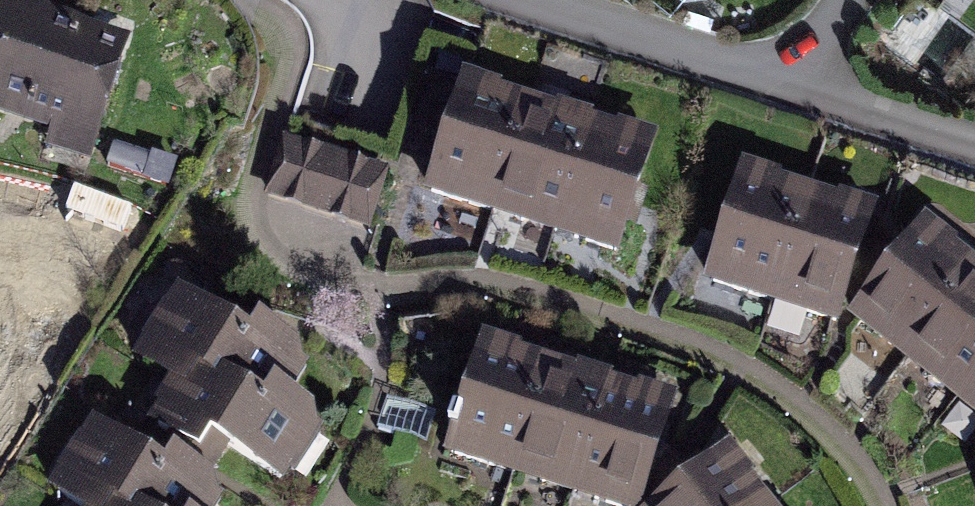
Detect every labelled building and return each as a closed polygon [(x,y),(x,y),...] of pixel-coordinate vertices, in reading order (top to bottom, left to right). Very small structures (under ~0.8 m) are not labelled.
[(926,0),(906,0),(881,39),(926,67),(956,19),(926,0)] [(119,57),(1,20),(0,23),(0,128),(88,155),(119,57)] [(456,103),(421,219),(486,239),(521,123),(456,103)] [(521,123),(486,239),(551,258),(586,143),(521,123)] [(586,143),(551,258),(617,278),(652,162),(586,143)] [(383,185),(279,152),(262,203),(366,237),(383,185)] [(735,190),(700,306),(765,326),(801,210),(735,190)] [(801,210),(765,326),(831,345),(866,230),(801,210)] [(849,339),(903,381),(974,288),(974,283),(923,244),(849,339)] [(903,381),(957,423),(974,399),(974,288),(903,381)] [(125,381),(164,408),(179,387),(248,435),(270,403),(282,411),(304,379),(253,344),(244,357),(175,309),(125,381)] [(476,358),(441,473),(506,493),(542,377),(476,358)] [(506,493),(549,505),(574,505),(607,397),(542,377),(506,493)] [(248,435),(179,387),(164,408),(146,435),(196,470),(205,458),(274,505),(321,438),(282,411),(270,403),(248,435)] [(574,505),(645,505),(672,417),(607,397),(574,505)] [(957,423),(974,436),(974,399),(957,423)] [(169,479),(160,492),(91,444),(48,505),(209,505),(169,479)] [(688,505),(753,505),(727,475),(688,505)]
